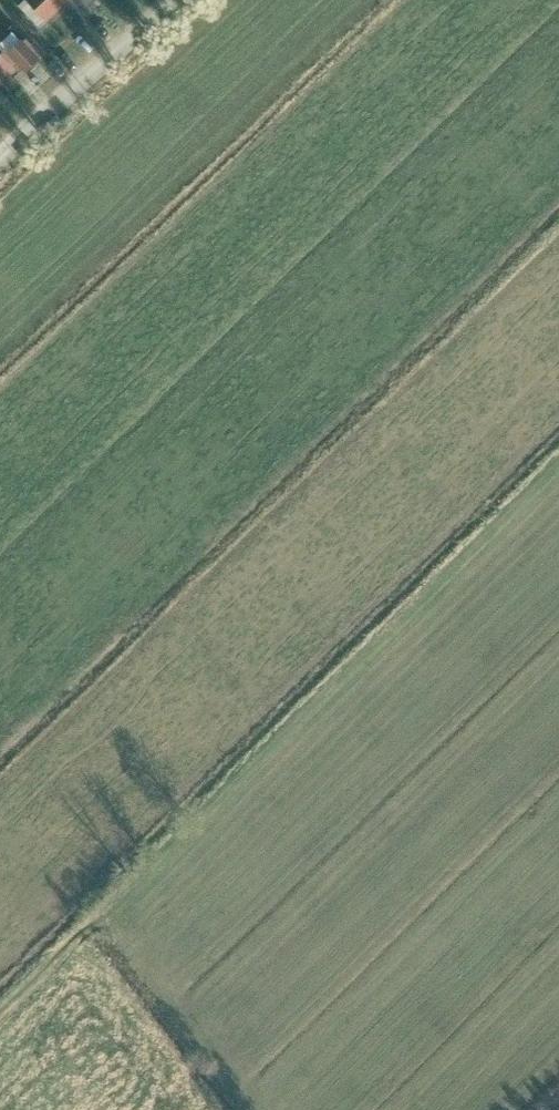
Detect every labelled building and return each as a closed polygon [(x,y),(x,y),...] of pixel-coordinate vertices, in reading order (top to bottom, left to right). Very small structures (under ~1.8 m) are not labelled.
[(47,15),(44,18),(45,20),(67,0),(33,0),(47,15)] [(11,68),(0,57),(0,78),(11,68)]
